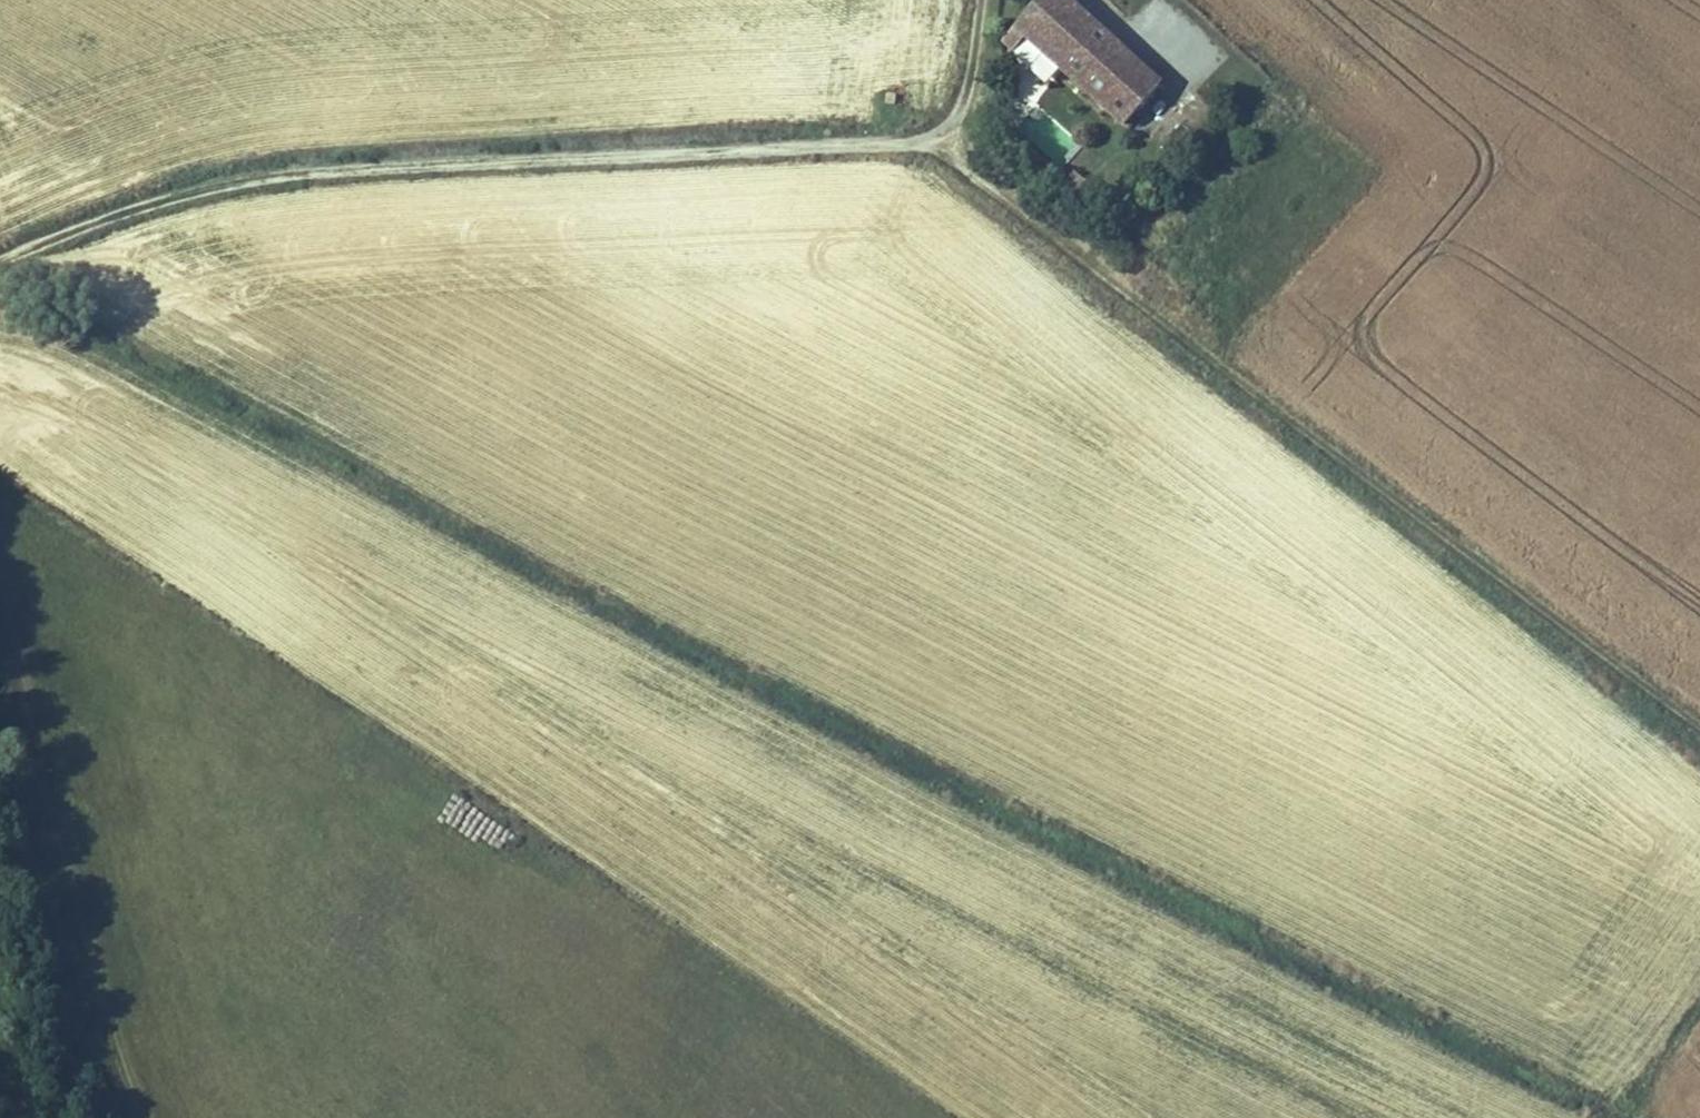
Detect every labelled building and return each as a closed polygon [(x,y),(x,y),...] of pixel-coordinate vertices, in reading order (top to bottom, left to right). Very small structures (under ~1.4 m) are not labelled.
[(1058,0),(1047,0),(999,55),(1014,68),(1025,55),(1104,123),(1103,125),(1122,141),(1165,92),(1058,0)] [(898,91),(888,91),(888,104),(898,104),(898,91)]
